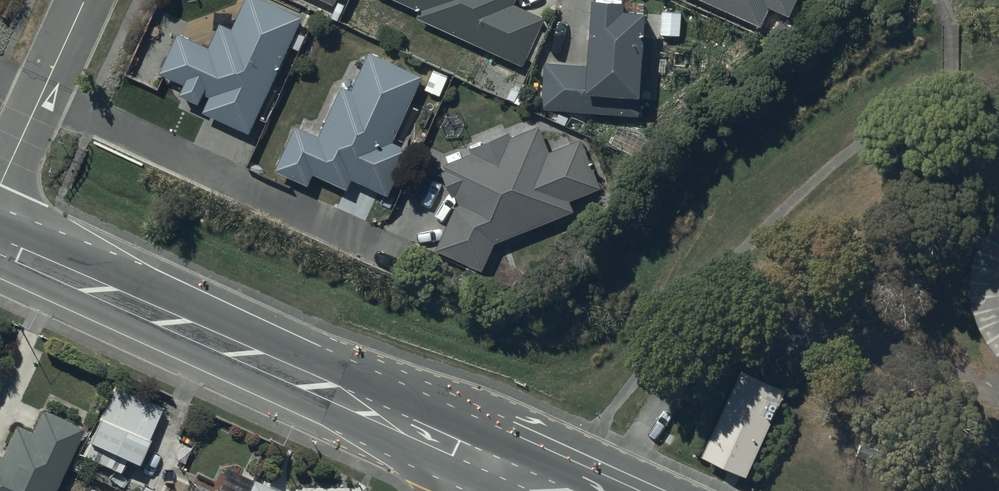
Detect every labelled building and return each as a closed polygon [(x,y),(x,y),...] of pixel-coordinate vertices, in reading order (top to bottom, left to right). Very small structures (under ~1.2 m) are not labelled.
[(160,68),(183,79),(180,87),(199,96),(203,87),(210,91),(204,105),(249,127),(304,12),(278,0),(243,0),(232,24),(220,19),(210,41),(180,27),(160,68)] [(421,5),(419,11),(522,58),(543,13),(513,0),(410,0),(421,5)] [(542,102),(639,108),(641,72),(649,72),(652,31),(645,30),(647,0),(591,0),(587,58),(545,55),(542,102)] [(762,19),(770,1),(791,10),(796,0),(720,0),(762,19)] [(296,119),(276,164),(309,179),(313,169),(347,184),(353,172),(390,189),(410,145),(392,137),(422,71),(370,47),(353,84),(342,79),(319,129),(296,119)] [(457,200),(436,243),(482,265),(495,237),(576,206),(572,196),(604,184),(583,130),(552,142),(542,117),(512,129),(510,125),(468,141),(470,146),(442,157),(444,164),(441,165),(452,193),(456,191),(459,199),(457,200)] [(988,227),(975,257),(972,290),(979,322),(997,349),(998,351),(998,216),(988,227)] [(699,450),(747,472),(790,381),(742,358),(699,450)] [(84,423),(42,403),(31,427),(15,419),(0,450),(0,490),(52,490),(84,423)] [(178,437),(154,426),(130,477),(154,488),(178,437)] [(251,472),(243,490),(293,490),(251,472)]
